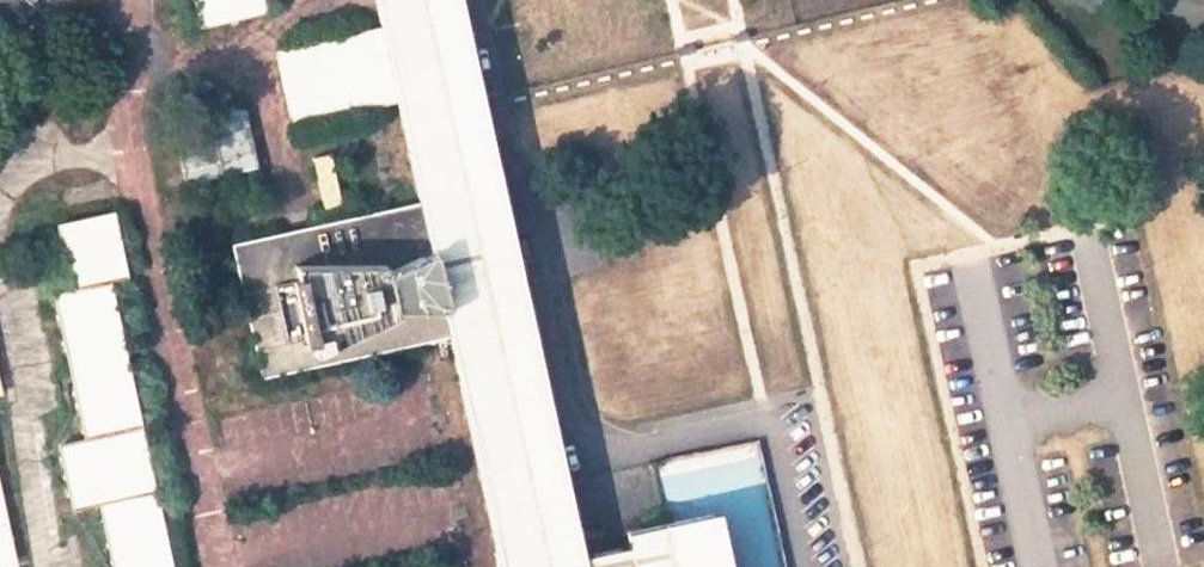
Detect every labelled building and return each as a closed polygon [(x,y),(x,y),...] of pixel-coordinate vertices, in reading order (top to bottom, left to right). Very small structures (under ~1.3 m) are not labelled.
[(201,20),(263,6),(262,0),(197,0),(201,20)] [(459,0),(374,0),(380,26),(276,49),(291,121),(396,98),(418,201),(231,243),(261,378),(300,369),(449,336),(499,566),(631,566),(634,566),(729,566),(717,512),(625,532),(629,545),(582,556),(478,84),(470,48),(459,0)] [(214,142),(182,150),(190,184),(259,167),(245,111),(209,120),(214,142)] [(110,282),(127,278),(114,215),(57,228),(71,291),(55,295),(87,441),(60,447),(72,507),(101,502),(114,566),(170,566),(110,282)] [(674,506),(766,495),(760,446),(668,458),(674,506)] [(17,559),(0,486),(0,563),(17,559)]
